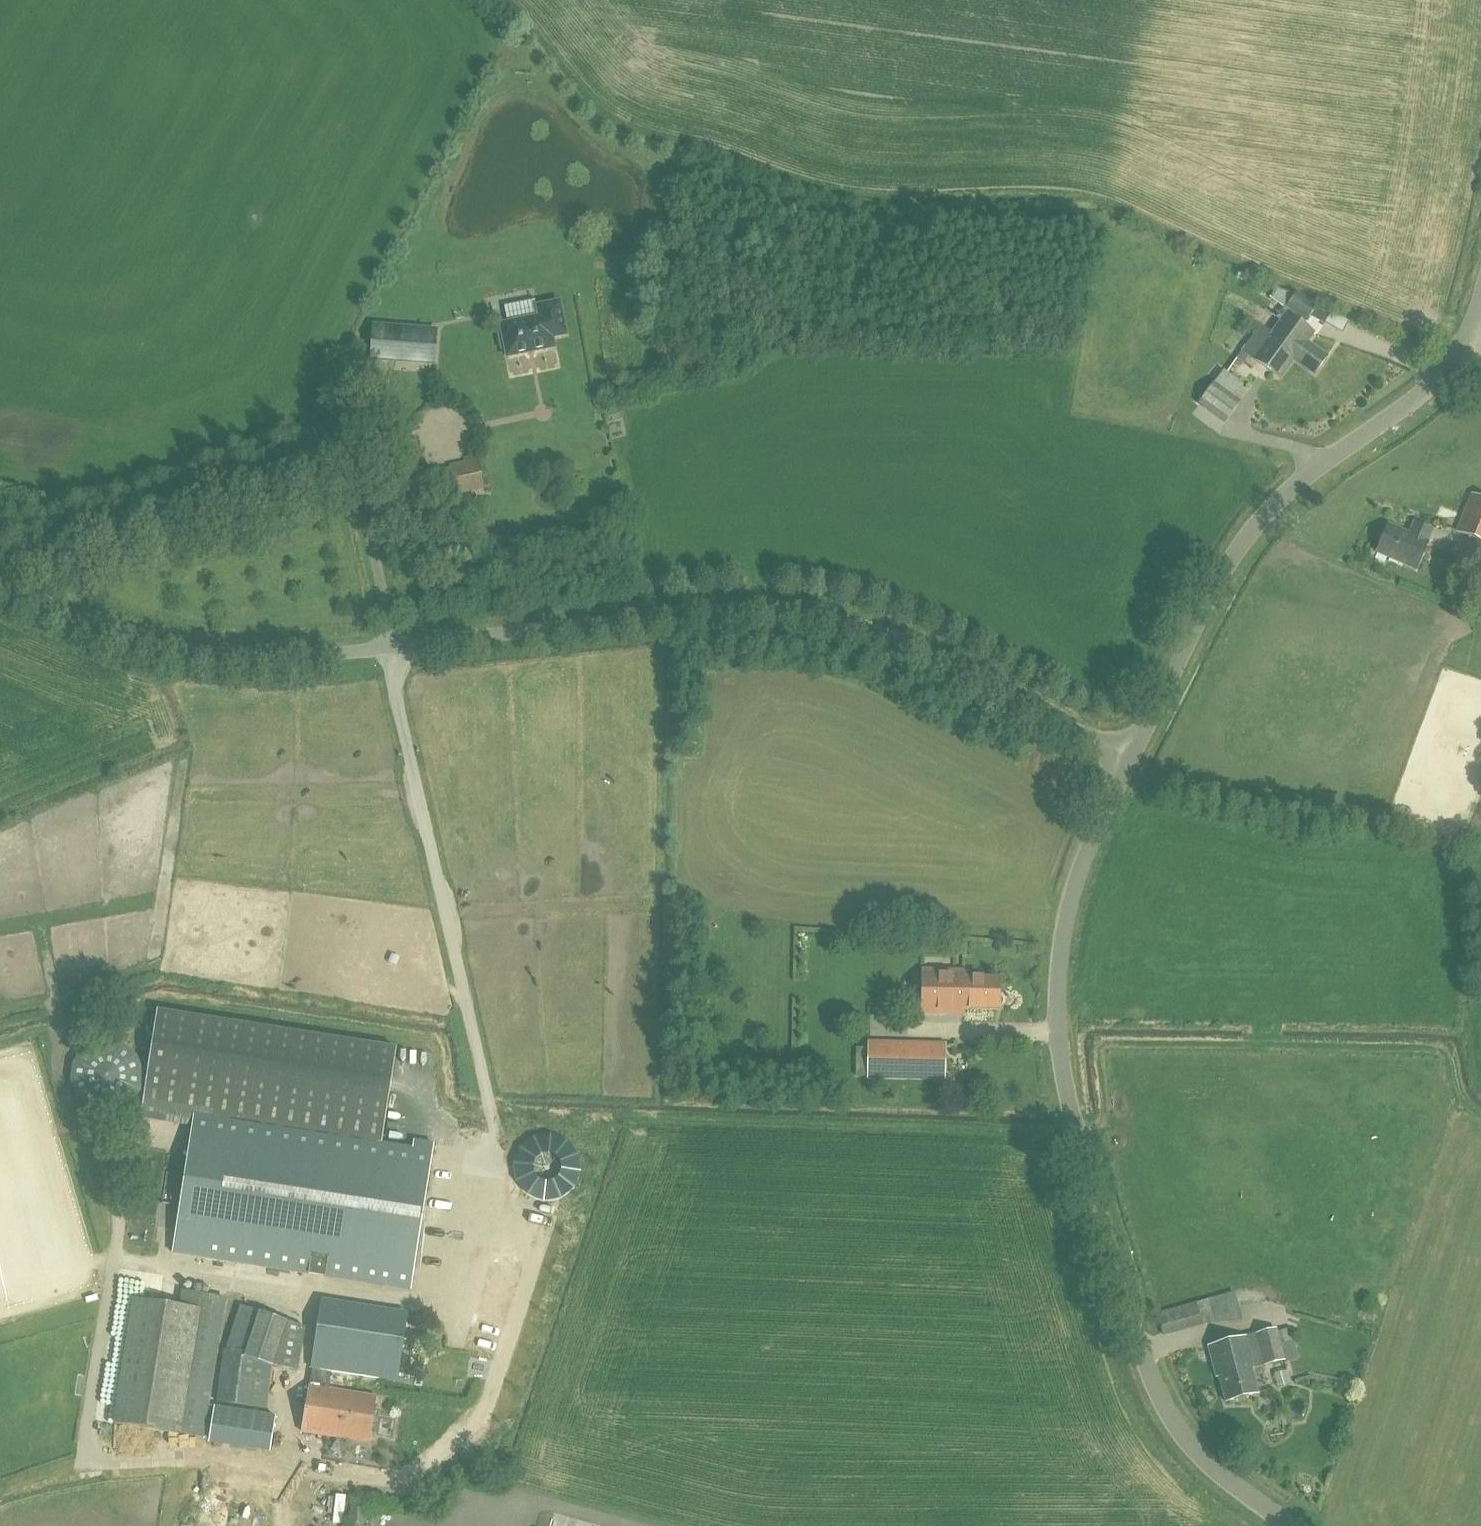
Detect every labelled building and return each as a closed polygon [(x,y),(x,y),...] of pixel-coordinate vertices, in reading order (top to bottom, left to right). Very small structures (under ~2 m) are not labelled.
[(1274,288),(1271,295),(1287,307),(1286,308),(1306,322),(1317,305),(1297,292),(1295,295),(1274,288)] [(531,317),(533,296),(505,294),(504,315),(531,317)] [(502,332),(498,333),(501,349),(505,348),(507,356),(554,347),(552,337),(566,334),(559,301),(537,305),(539,316),(500,324),(502,332)] [(1316,372),(1327,357),(1306,343),(1313,333),(1287,315),(1281,312),(1277,318),(1282,322),(1271,337),(1263,332),(1251,350),(1262,358),(1259,363),(1281,378),(1296,358),(1316,372)] [(437,331),(373,326),(371,358),(435,362),(437,331)] [(1241,403),(1215,385),(1200,406),(1226,424),(1241,403)] [(477,459),(452,464),(452,467),(441,469),(441,467),(438,468),(443,493),(483,485),(477,459)] [(1471,494),(1457,532),(1480,542),(1480,497),(1471,494)] [(1378,538),(1380,541),(1375,551),(1415,570),(1427,543),(1426,542),(1432,531),(1418,525),(1413,536),(1388,524),(1386,530),(1382,531),(1378,538)] [(999,1008),(999,978),(965,977),(965,971),(923,971),(922,1012),(964,1013),(964,1007),(999,1008)] [(383,1143),(398,1047),(158,1010),(144,1106),(195,1114),(174,1253),(411,1289),(434,1143),(416,1140),(414,1148),(383,1143)] [(116,1038),(119,1049),(141,1044),(139,1033),(116,1038)] [(946,1078),(947,1046),(869,1043),(868,1076),(946,1078)] [(133,1297),(113,1422),(182,1433),(194,1346),(200,1308),(202,1293),(184,1291),(182,1305),(133,1297)] [(332,1371),(380,1379),(381,1378),(383,1366),(399,1369),(407,1314),(408,1311),(324,1298),(313,1368),(332,1371)] [(1197,1303),(1157,1314),(1163,1334),(1202,1323),(1201,1317),(1205,1316),(1206,1322),(1218,1318),(1219,1318),(1220,1322),(1240,1320),(1237,1301),(1218,1304),(1214,1305),(1212,1299),(1197,1303)] [(227,1348),(219,1401),(236,1403),(268,1408),(274,1365),(299,1370),(308,1326),(288,1321),(260,1311),(243,1306),(230,1349),(227,1348)] [(1252,1368),(1284,1360),(1276,1328),(1208,1346),(1216,1377),(1219,1376),(1225,1401),(1258,1393),(1252,1368)] [(329,1389),(332,1371),(313,1368),(303,1432),(370,1442),(377,1396),(329,1389)] [(231,1442),(233,1426),(273,1432),(276,1416),(215,1407),(210,1439),(231,1442)] [(267,1492),(187,1480),(180,1525),(263,1525),(267,1492)] [(368,1523),(369,1499),(351,1498),(350,1523),(368,1523)]
